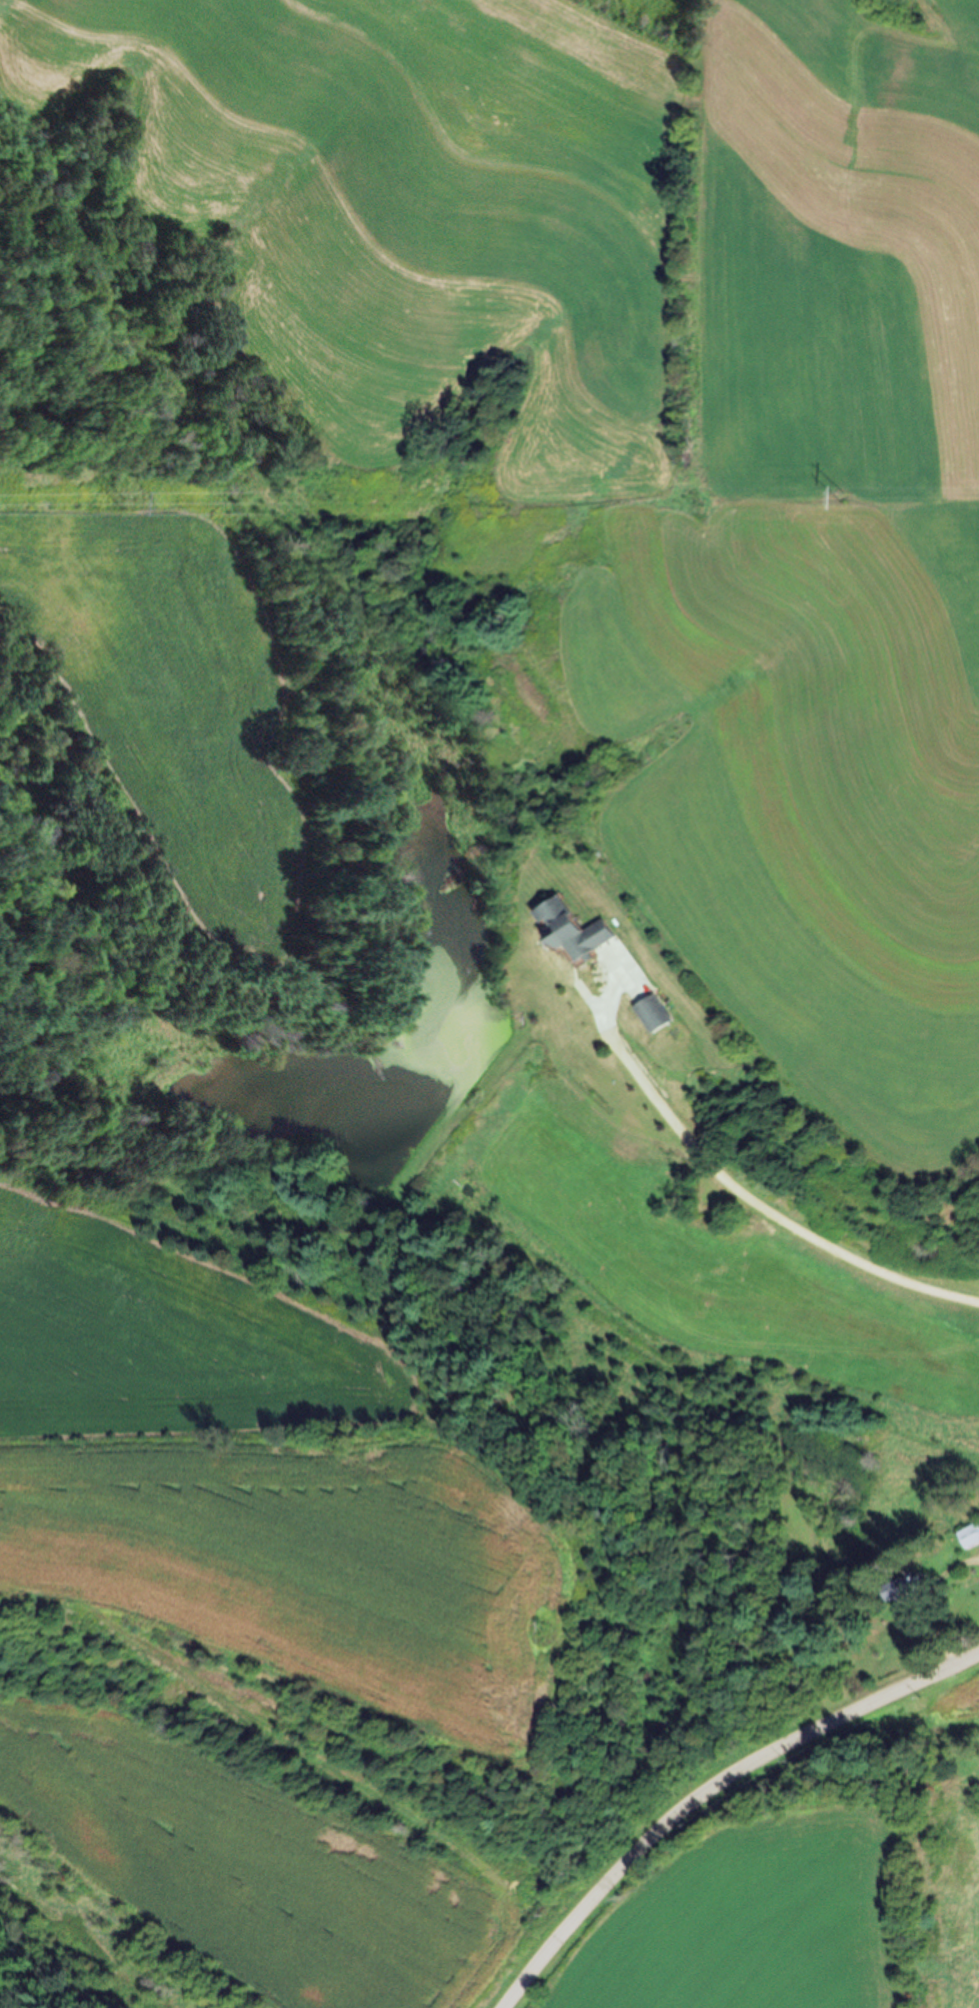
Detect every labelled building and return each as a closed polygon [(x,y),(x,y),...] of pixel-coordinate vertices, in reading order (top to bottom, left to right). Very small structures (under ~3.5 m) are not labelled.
[(566,944),(575,960),(614,939),(604,919),(581,931),(561,896),(534,911),(556,950),(566,944)] [(653,1034),(671,1020),(652,994),(633,1008),(653,1034)] [(967,1551),(978,1545),(978,1523),(959,1533),(967,1551)] [(883,1581),(885,1601),(926,1596),(923,1576),(883,1581)]
